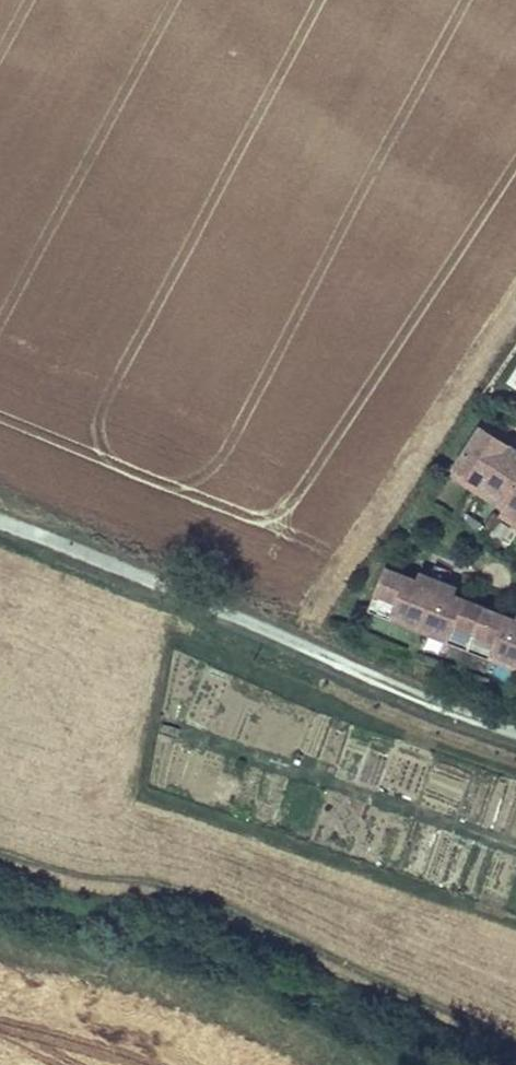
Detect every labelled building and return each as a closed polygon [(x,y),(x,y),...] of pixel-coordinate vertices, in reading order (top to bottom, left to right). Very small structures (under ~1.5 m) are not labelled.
[(478,428),(475,434),(515,460),(515,452),(478,428)] [(475,434),(448,475),(465,486),(461,493),(480,506),(484,499),(502,510),(498,516),(494,522),(503,528),(507,522),(515,528),(515,460),(475,434)] [(465,486),(448,475),(444,482),(461,493),(465,486)] [(502,510),(484,499),(480,506),(498,516),(502,510)] [(507,522),(503,528),(515,537),(515,528),(507,522)] [(380,574),(363,618),(386,627),(389,621),(408,629),(406,635),(425,642),(427,637),(446,644),(443,650),(486,667),(488,661),(507,669),(504,674),(515,679),(515,629),(513,628),(449,602),(414,588),(380,574)] [(416,580),(414,588),(449,602),(452,595),(416,580)] [(406,635),(408,629),(389,621),(386,627),(406,635)] [(446,644),(427,637),(425,642),(443,650),(446,644)] [(507,669),(488,661),(486,667),(504,674),(507,669)]
